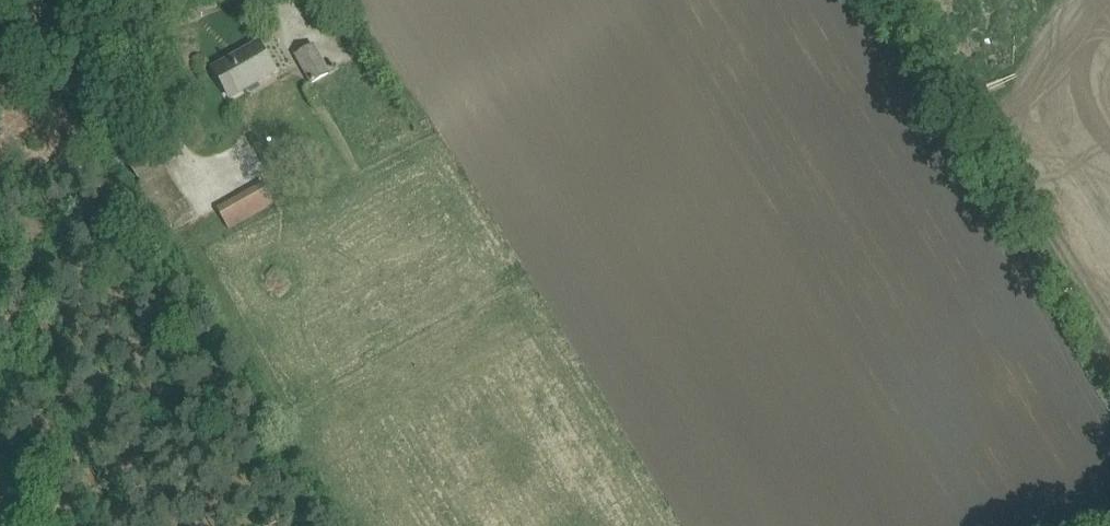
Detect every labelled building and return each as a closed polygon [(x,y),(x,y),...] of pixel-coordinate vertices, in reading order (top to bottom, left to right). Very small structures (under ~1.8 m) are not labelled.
[(274,72),(259,44),(215,69),(231,97),(274,72)] [(297,55),(313,83),(329,73),(314,46),(297,55)] [(217,208),(230,230),(275,204),(263,182),(217,208)] [(185,202),(162,217),(170,229),(174,226),(191,215),(194,213),(186,201),(185,202)]
